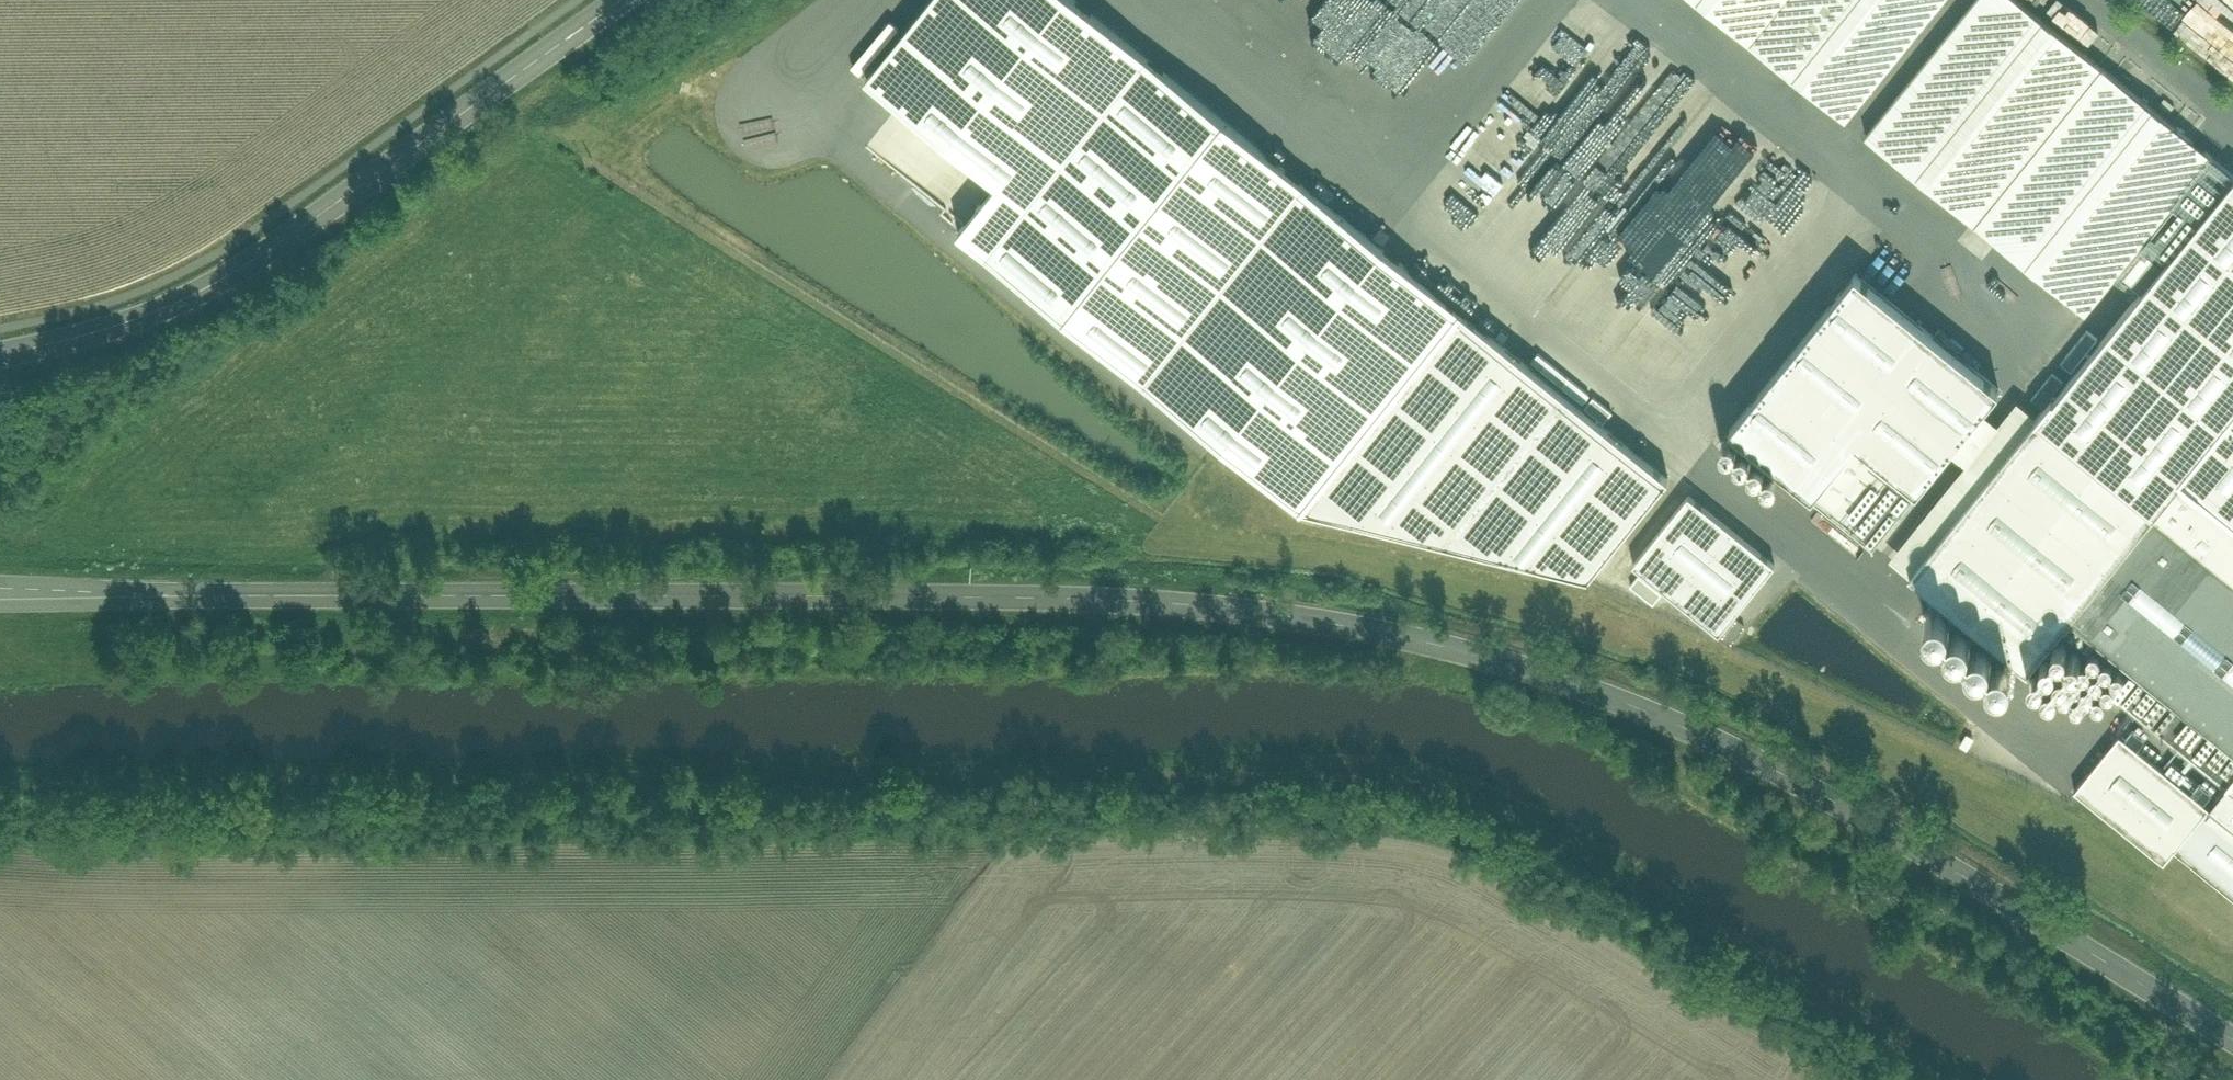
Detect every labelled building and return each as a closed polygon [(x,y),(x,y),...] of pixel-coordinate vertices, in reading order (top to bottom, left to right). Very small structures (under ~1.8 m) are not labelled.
[(1672,476),(1080,0),(931,0),(866,80),(994,183),(954,232),(1301,512),(1590,577),(1672,476)] [(1230,16),(1247,0),(1214,0),(1230,16)] [(1358,75),(1379,55),(1409,26),(1415,7),(1418,4),(1415,0),(1249,0),(1265,16),(1242,38),(1264,44),(1272,37),(1285,41),(1282,50),(1296,54),(1294,57),(1358,75)] [(1837,119),(1932,0),(1688,0),(1837,119)] [(1864,132),(2081,312),(2208,160),(2015,0),(1974,0),(1864,132)] [(1602,14),(1548,97),(1563,107),(1572,93),(1591,105),(1636,36),(1602,14)] [(2209,804),(2118,731),(2068,793),(2158,865),(2169,851),(2232,902),(2232,179),(2229,176),(2026,434),(1994,411),(1883,552),(2027,670),(2045,642),(2224,786),(2209,804)] [(1997,387),(1853,279),(1729,444),(1873,552),(1997,387)] [(1781,563),(1691,492),(1634,563),(1723,635),(1781,563)]
